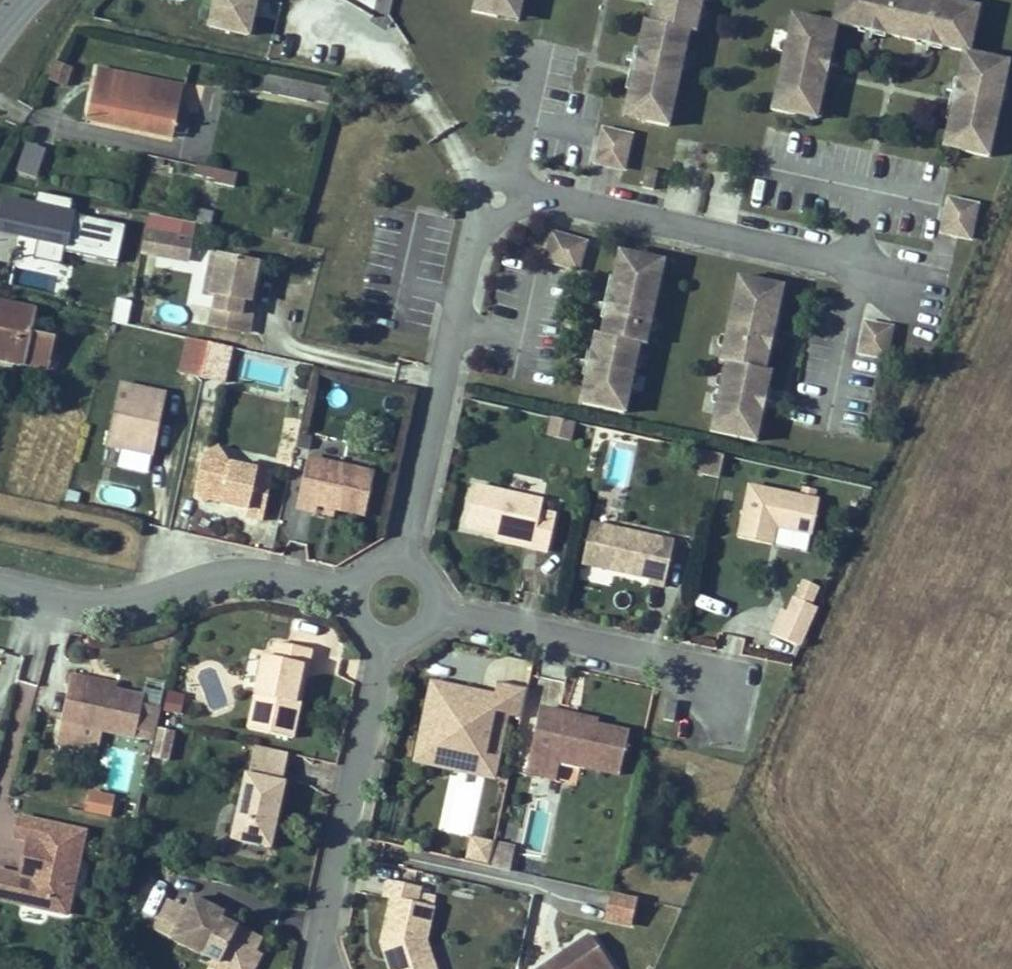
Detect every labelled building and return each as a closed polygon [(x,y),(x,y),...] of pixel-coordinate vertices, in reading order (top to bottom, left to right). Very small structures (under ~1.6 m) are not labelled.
[(231,0),(197,0),(190,35),(229,44),(233,24),(238,4),(230,3),(231,0)] [(230,3),(238,4),(233,24),(238,24),(243,0),(231,0),(230,3)] [(470,14),(496,20),(499,6),(519,10),(521,0),(473,0),(470,14)] [(658,3),(652,2),(649,20),(642,18),(636,49),(642,51),(634,91),(628,90),(624,107),(644,110),(641,124),(668,129),(688,27),(695,28),(701,0),(659,0),(658,3)] [(824,16),(788,9),(767,111),(794,116),(796,102),(816,106),(819,91),(814,89),(822,47),(828,48),(834,18),(857,22),(858,16),(883,21),(881,27),(914,33),(916,28),(940,33),(939,38),(961,43),(954,74),(960,75),(952,115),(946,114),(943,131),(963,135),(960,149),(986,154),(1007,52),(972,45),(981,0),(827,0),(824,16)] [(516,23),(519,10),(499,6),(496,20),(516,23)] [(883,21),(858,16),(857,22),(881,27),(883,21)] [(940,33),(916,28),(914,33),(939,38),(940,33)] [(814,89),(819,91),(828,48),(822,47),(814,89)] [(636,49),(628,90),(634,91),(642,51),(636,49)] [(65,87),(73,68),(53,60),(45,79),(65,87)] [(960,75),(954,74),(946,114),(952,115),(960,75)] [(175,156),(176,150),(187,152),(193,127),(182,125),(186,103),(97,89),(86,141),(175,156)] [(816,106),(796,102),(794,116),(813,120),(816,106)] [(644,110),(624,107),(622,121),(641,124),(644,110)] [(631,132),(603,126),(596,162),(623,167),(631,132)] [(963,135),(943,131),(940,145),(960,149),(963,135)] [(22,140),(12,172),(35,179),(45,147),(22,140)] [(195,176),(232,186),(236,173),(198,163),(195,176)] [(657,170),(646,168),(643,186),(653,188),(657,170)] [(978,202),(950,196),(944,232),(971,237),(978,202)] [(68,224),(70,215),(37,209),(36,218),(0,211),(0,248),(63,258),(64,256),(115,266),(122,234),(68,224)] [(187,262),(195,222),(149,212),(140,253),(187,262)] [(200,240),(217,243),(220,230),(203,227),(200,240)] [(587,241),(554,233),(547,262),(579,270),(587,241)] [(638,248),(619,244),(616,257),(636,261),(638,248)] [(586,375),(579,407),(625,417),(640,342),(646,344),(665,253),(638,248),(636,261),(616,257),(612,277),(618,278),(609,318),(604,317),(600,334),(594,333),(591,350),(597,351),(592,376),(586,375)] [(230,274),(192,266),(188,290),(195,291),(192,305),(197,306),(194,321),(228,328),(235,289),(228,288),(230,274)] [(736,269),(718,359),(724,360),(709,433),(755,443),(761,411),(755,409),(760,385),(766,386),(770,369),(763,368),(767,351),(761,349),(769,310),(775,311),(779,291),(760,287),(762,274),(736,269)] [(230,274),(228,288),(235,289),(238,275),(230,274)] [(782,278),(762,274),(760,287),(779,291),(782,278)] [(612,277),(604,317),(609,318),(618,278),(612,277)] [(188,290),(185,304),(192,305),(195,291),(188,290)] [(157,323),(184,321),(183,303),(156,305),(157,323)] [(761,349),(767,351),(775,311),(769,310),(761,349)] [(194,321),(191,337),(224,343),(228,328),(194,321)] [(863,351),(886,355),(891,326),(868,321),(863,351)] [(10,386),(24,330),(0,325),(0,383),(10,386)] [(591,350),(586,375),(592,376),(597,351),(591,350)] [(192,352),(185,382),(200,385),(207,356),(192,352)] [(152,395),(106,384),(91,445),(138,456),(152,395)] [(766,386),(760,385),(755,409),(761,411),(766,386)] [(561,429),(540,425),(536,444),(557,448),(561,429)] [(201,450),(185,460),(178,491),(186,504),(191,501),(197,503),(198,496),(206,498),(204,504),(204,506),(230,512),(228,519),(245,524),(253,489),(237,485),(241,473),(211,466),(201,450)] [(701,450),(696,472),(719,477),(724,455),(701,450)] [(357,476),(290,461),(279,511),(296,514),(297,509),(316,513),(347,520),(357,476)] [(256,477),(241,473),(237,485),(253,489),(256,477)] [(527,508),(459,492),(450,532),(482,540),(517,548),(515,555),(531,559),(540,522),(525,519),(527,508)] [(803,511),(734,495),(722,548),(756,555),(760,537),(796,545),(803,511)] [(198,496),(197,503),(204,504),(206,498),(198,496)] [(316,513),(297,509),(296,514),(314,519),(316,513)] [(658,550),(575,531),(566,571),(632,587),(631,591),(648,595),(658,550)] [(517,548),(482,540),(481,547),(515,555),(517,548)] [(775,607),(768,623),(788,632),(795,616),(775,607)] [(788,632),(760,620),(750,643),(778,656),(788,632)] [(721,632),(716,654),(740,659),(745,638),(721,632)] [(249,660),(232,732),(276,742),(286,698),(279,696),(286,670),(293,672),(297,655),(261,646),(257,662),(249,660)] [(286,698),(293,672),(286,670),(279,696),(286,698)] [(70,678),(51,673),(40,720),(114,737),(115,729),(134,734),(136,725),(139,707),(121,703),(123,696),(95,690),(69,684),(70,678)] [(96,684),(70,678),(69,684),(95,690),(96,684)] [(25,729),(34,685),(19,682),(11,726),(25,729)] [(421,724),(413,765),(435,771),(455,757),(480,764),(487,733),(464,728),(459,726),(462,715),(466,717),(470,702),(467,697),(417,685),(408,721),(421,724)] [(505,725),(512,695),(482,688),(476,714),(479,720),(505,725)] [(164,691),(163,710),(182,712),(183,692),(164,691)] [(677,702),(667,700),(664,719),(674,721),(677,702)] [(583,730),(524,716),(514,763),(544,770),(604,783),(613,741),(582,734),(583,730)] [(421,724),(408,721),(399,762),(413,765),(421,724)] [(150,728),(136,725),(134,734),(130,749),(144,752),(150,728)] [(158,727),(151,756),(168,760),(175,731),(158,727)] [(269,757),(240,749),(233,779),(262,785),(269,757)] [(435,771),(476,780),(480,764),(455,757),(435,771)] [(544,770),(514,763),(509,780),(540,787),(544,770)] [(233,779),(229,777),(213,843),(251,851),(266,787),(262,785),(233,779)] [(83,811),(110,817),(115,795),(88,789),(83,811)] [(0,815),(0,835),(2,836),(8,838),(1,870),(0,873),(0,901),(40,911),(45,892),(40,885),(45,861),(52,857),(59,828),(0,815)] [(2,836),(0,843),(0,870),(1,870),(8,838),(2,836)] [(454,847),(452,857),(465,849),(454,847)] [(471,873),(476,851),(465,849),(452,857),(449,868),(471,873)] [(45,892),(52,857),(45,861),(40,885),(45,892)] [(371,887),(367,903),(373,905),(362,949),(368,968),(412,968),(407,948),(415,914),(398,910),(402,894),(371,887)] [(176,899),(154,939),(194,962),(206,968),(229,968),(235,959),(243,944),(220,931),(205,923),(208,916),(176,899)] [(619,907),(592,901),(586,927),(613,933),(619,907)] [(224,925),(208,916),(205,923),(220,931),(224,925)] [(568,946),(542,964),(545,968),(543,968),(584,968),(568,946)] [(235,959),(229,968),(237,968),(241,963),(235,959)]
